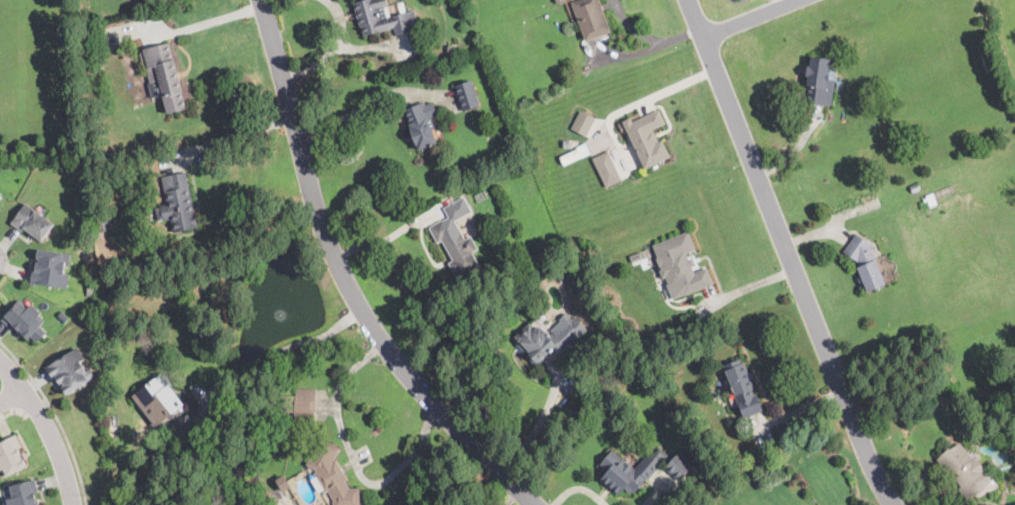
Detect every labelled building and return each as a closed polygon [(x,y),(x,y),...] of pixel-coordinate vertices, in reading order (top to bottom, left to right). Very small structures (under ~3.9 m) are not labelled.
[(353,3),(362,0),(386,0),(388,6),(384,7),(385,11),(388,20),(391,19),(391,17),(401,14),(399,7),(405,5),(407,12),(414,10),(419,30),(397,36),(394,27),(390,28),(390,29),(365,37),(361,26),(360,27),(353,3)] [(555,2),(556,0),(566,0),(567,1),(565,6),(561,8),(557,6),(555,2)] [(572,3),(580,0),(597,0),(610,32),(587,41),(572,3)] [(180,79),(187,107),(166,113),(161,96),(152,98),(148,83),(150,82),(141,51),(170,43),(180,79)] [(829,61),(828,68),(826,79),(835,81),(831,107),(805,102),(808,87),(805,86),(807,76),(805,76),(806,72),(807,67),(809,67),(811,58),(829,61)] [(463,111),(455,86),(472,80),(480,106),(463,111)] [(425,102),(426,105),(433,102),(438,115),(432,118),(436,128),(432,130),(437,143),(419,150),(418,145),(416,146),(410,129),(411,129),(409,124),(410,124),(404,110),(425,102)] [(664,120),(665,123),(652,130),(658,142),(662,140),(670,157),(645,169),(626,129),(623,121),(630,118),(632,122),(658,109),(664,120)] [(587,136),(586,137),(571,130),(581,111),(596,118),(587,136)] [(590,153),(581,157),(581,156),(564,164),(560,156),(578,148),(576,145),(585,142),(590,153)] [(610,185),(606,187),(592,158),(608,151),(622,180),(610,185)] [(194,209),(195,211),(198,226),(197,226),(197,227),(173,233),(171,220),(164,221),(163,220),(158,221),(155,208),(161,206),(160,205),(167,203),(161,177),(186,172),(194,209)] [(921,191),(913,194),(910,186),(918,183),(921,191)] [(586,197),(581,200),(578,193),(583,191),(586,197)] [(929,207),(920,209),(919,201),(927,199),(929,207)] [(53,226),(42,241),(25,229),(23,231),(11,223),(14,219),(25,203),(54,223),(53,226)] [(106,230),(100,231),(98,218),(107,217),(109,216),(111,229),(106,230)] [(451,229),(453,232),(459,228),(465,239),(471,236),(479,249),(472,253),(480,266),(458,279),(448,263),(453,260),(441,240),(438,242),(430,228),(445,219),(451,229)] [(692,268),(694,273),(707,268),(713,284),(685,296),(679,281),(670,285),(666,277),(663,279),(658,267),(660,267),(656,259),(658,258),(652,246),(688,231),(695,249),(686,253),(692,268)] [(867,293),(865,294),(856,270),(859,269),(855,259),(844,252),(856,235),(870,244),(869,245),(885,286),(867,293)] [(66,261),(66,263),(65,266),(66,266),(66,270),(65,270),(64,274),(70,275),(68,288),(31,283),(33,269),(34,270),(35,262),(39,263),(39,259),(37,259),(38,249),(64,253),(62,261),(66,261)] [(640,259),(632,263),(630,256),(641,252),(643,258),(640,259)] [(179,280),(175,281),(173,275),(179,273),(181,279),(179,280)] [(97,283),(96,296),(87,295),(88,283),(97,283)] [(612,290),(604,295),(600,288),(608,283),(612,290)] [(22,302),(29,308),(32,304),(41,312),(39,315),(44,320),(39,326),(46,332),(37,342),(31,336),(28,340),(20,332),(19,333),(17,331),(18,330),(13,326),(10,329),(9,328),(1,320),(19,300),(22,302)] [(570,317),(572,320),(575,317),(587,329),(575,340),(576,341),(561,354),(555,347),(548,353),(550,355),(537,367),(526,355),(527,354),(519,345),(520,343),(518,340),(519,339),(516,336),(529,323),(535,329),(540,325),(550,336),(553,333),(551,330),(561,321),(559,319),(561,318),(566,313),(570,317)] [(98,325),(91,330),(86,324),(93,318),(98,325)] [(86,377),(88,381),(67,395),(61,387),(64,386),(62,383),(60,385),(56,378),(54,379),(48,369),(46,367),(77,346),(85,358),(80,361),(87,372),(84,374),(86,377)] [(739,359),(741,363),(744,362),(754,388),(751,389),(753,396),(756,395),(762,410),(743,418),(726,376),(722,366),(739,359)] [(316,367),(315,374),(304,373),(304,367),(304,366),(316,367)] [(171,418),(164,423),(160,426),(158,422),(152,427),(130,396),(163,371),(173,385),(169,388),(184,409),(171,418)] [(315,393),(314,402),(313,421),(294,420),(294,413),(286,412),(287,395),(295,396),(296,388),(315,390),(315,393)] [(3,470),(0,472),(0,442),(16,434),(22,447),(19,449),(22,455),(24,453),(27,459),(24,460),(28,468),(7,478),(3,470)] [(161,448),(154,454),(145,442),(152,436),(161,448)] [(359,489),(359,504),(333,504),(333,500),(333,499),(327,489),(325,493),(313,473),(316,471),(314,469),(306,465),(321,438),(339,449),(335,455),(332,461),(335,460),(346,479),(344,482),(348,489),(359,489)] [(971,458),(973,457),(985,472),(983,473),(990,482),(967,500),(958,489),(960,487),(954,479),(958,475),(955,472),(950,476),(937,460),(960,443),(971,458)] [(659,447),(673,459),(679,452),(695,465),(680,482),(665,468),(669,463),(662,457),(659,461),(662,463),(649,479),(647,478),(634,493),(631,491),(629,493),(624,488),(619,495),(601,480),(606,473),(601,469),(603,467),(600,464),(612,449),(635,468),(649,452),(653,455),(659,447)] [(39,504),(37,504),(8,504),(7,500),(13,498),(10,486),(35,479),(39,493),(34,494),(36,498),(37,498),(39,504)]
